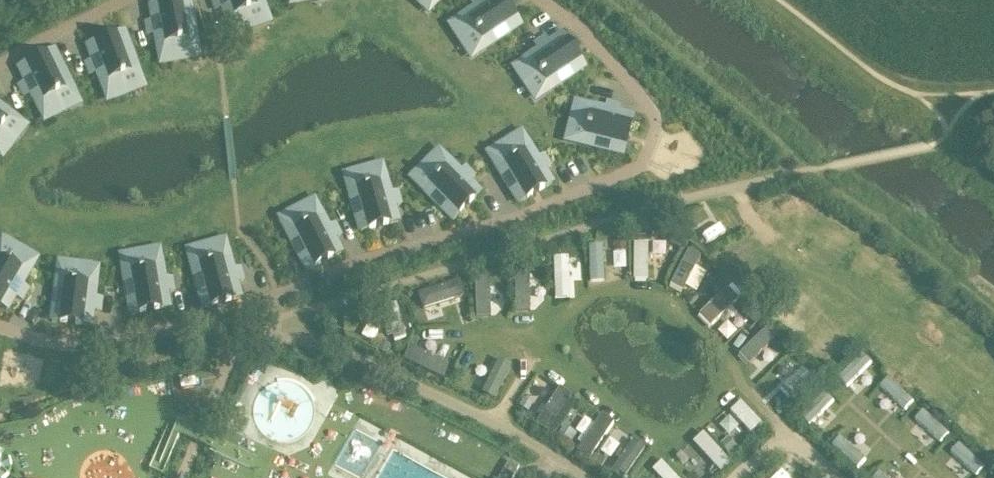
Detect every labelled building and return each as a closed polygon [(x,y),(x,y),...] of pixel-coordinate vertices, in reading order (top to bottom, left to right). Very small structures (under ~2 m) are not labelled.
[(144,37),(152,36),(157,68),(183,63),(180,47),(198,44),(191,0),(178,0),(147,5),(149,21),(142,22),(144,37)] [(213,12),(220,10),(232,40),(256,31),(250,16),(267,9),(264,0),(208,0),(213,12)] [(288,8),(313,4),(313,0),(287,0),(288,8)] [(468,1),(473,7),(446,26),(460,47),(474,38),(484,53),(523,27),(505,0),(469,0),(468,1)] [(125,31),(84,46),(89,61),(82,64),(87,78),(94,75),(105,105),(130,96),(124,81),(142,75),(125,31)] [(573,37),(593,67),(602,61),(581,31),(573,37)] [(536,49),(509,67),(524,89),(537,80),(548,95),(587,69),(562,32),(548,41),(544,34),(532,43),(536,49)] [(16,86),(22,99),(29,96),(44,125),(67,113),(60,99),(76,91),(56,48),(16,68),(23,82),(16,86)] [(634,115),(619,111),(621,103),(607,100),(605,108),(573,100),(567,124),(583,128),(578,147),(624,158),(634,115)] [(3,162),(18,142),(6,132),(17,117),(0,104),(0,160),(3,162)] [(500,144),(509,158),(493,168),(518,208),(555,184),(547,171),(554,166),(546,154),(539,158),(522,131),(500,144)] [(431,178),(418,192),(452,225),(483,193),(471,182),(477,176),(466,166),(461,171),(438,149),(420,167),(431,178)] [(358,169),(363,185),(345,190),(358,235),(400,223),(396,208),(404,205),(399,191),(392,193),(383,162),(358,169)] [(330,226),(315,198),(292,210),(300,224),(283,233),(305,274),(344,254),(337,239),(344,236),(337,223),(330,226)] [(711,229),(721,247),(746,233),(736,216),(711,229)] [(246,282),(242,267),(235,269),(226,238),(201,245),(206,261),(188,266),(200,311),(243,299),(239,284),(246,282)] [(642,244),(641,280),(655,281),(656,244),(642,244)] [(24,303),(31,290),(24,286),(40,258),(18,245),(10,259),(0,253),(0,308),(9,313),(17,299),(24,303)] [(597,245),(598,285),(612,284),(611,245),(597,245)] [(172,308),(170,293),(177,291),(175,277),(167,278),(161,246),(136,251),(139,267),(120,270),(129,316),(172,308)] [(562,291),(576,291),(576,260),(562,260),(562,291)] [(93,328),(94,312),(102,313),(104,298),(96,297),(99,265),(74,262),(72,278),(53,276),(48,323),(93,328)] [(522,294),(530,304),(533,301),(542,312),(555,300),(539,280),(522,294)] [(485,286),(483,313),(508,314),(510,287),(485,286)] [(721,303),(711,311),(721,322),(730,314),(721,303)] [(860,327),(835,357),(846,366),(871,336),(860,327)] [(865,380),(883,364),(875,355),(857,371),(865,380)] [(203,402),(207,388),(181,378),(176,392),(203,402)] [(738,413),(758,435),(768,427),(748,404),(738,413)] [(155,430),(150,445),(183,456),(188,441),(155,430)] [(724,473),(735,465),(713,434),(701,442),(724,473)] [(82,477),(97,477),(88,459),(76,465),(82,477)] [(518,467),(508,461),(499,477),(512,477),(518,467)] [(669,464),(662,471),(668,477),(682,477),(669,464)]
